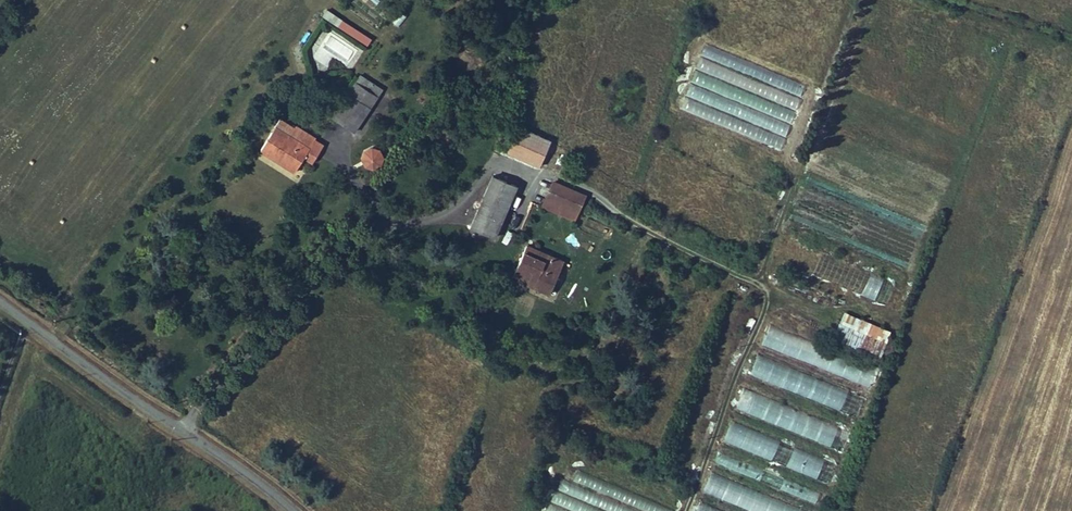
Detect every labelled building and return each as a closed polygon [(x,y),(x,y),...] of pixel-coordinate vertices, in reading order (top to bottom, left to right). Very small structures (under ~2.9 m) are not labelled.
[(401,25),(406,14),(399,11),(394,22),(401,25)] [(337,16),(333,22),(366,42),(370,36),(337,16)] [(355,82),(348,93),(368,108),(376,96),(355,82)] [(353,131),(368,108),(348,93),(332,117),(353,131)] [(294,172),(309,148),(285,133),(290,126),(279,119),(260,150),(294,172)] [(285,133),(309,148),(314,141),(290,126),(285,133)] [(513,128),(512,131),(503,151),(533,164),(543,141),(513,128)] [(362,165),(382,166),(383,146),(363,145),(362,165)] [(470,226),(471,227),(494,236),(500,223),(516,186),(492,176),(470,226)] [(553,182),(546,199),(584,216),(592,199),(553,182)] [(524,252),(548,263),(551,257),(528,247),(526,246),(524,252)] [(512,278),(549,294),(563,262),(551,257),(548,263),(524,252),(512,278)] [(849,286),(848,289),(887,303),(894,281),(820,256),(814,274),(849,286)] [(517,296),(514,306),(534,311),(537,300),(517,296)] [(843,311),(834,338),(882,353),(891,326),(843,311)] [(761,346),(870,384),(877,364),(768,327),(761,346)] [(864,396),(756,356),(749,374),(857,415),(864,396)] [(845,450),(853,429),(742,391),(735,411),(845,450)] [(830,482),(838,462),(747,429),(748,426),(730,419),(722,442),(830,482)] [(816,502),(819,494),(720,453),(716,461),(816,502)] [(710,473),(703,492),(752,510),(808,510),(710,473)] [(553,493),(549,503),(570,510),(602,510),(553,493)]
